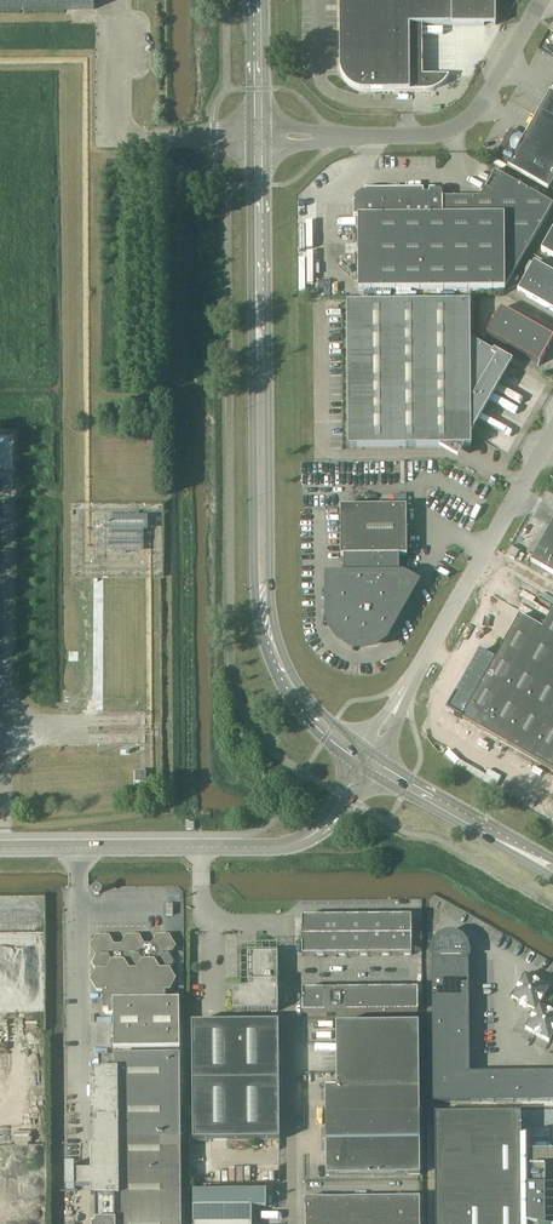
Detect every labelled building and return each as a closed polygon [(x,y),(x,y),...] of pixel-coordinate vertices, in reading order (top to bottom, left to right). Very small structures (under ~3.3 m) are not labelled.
[(71,9),(95,9),(95,0),(0,0),(0,10),(71,9)] [(340,65),(340,67),(340,68),(340,70),(340,71),(341,73),(341,74),(342,76),(343,77),(344,79),(344,80),(345,81),(348,84),(349,85),(350,86),(351,87),(354,88),(357,90),(360,90),(361,91),(363,91),(366,91),(426,91),(427,91),(429,90),(431,90),(434,89),(437,88),(438,87),(440,87),(441,86),(442,85),(444,83),(447,80),(448,79),(448,78),(449,76),(450,75),(451,73),(451,71),(451,70),(452,68),(452,66),(452,65),(452,63),(409,63),(409,26),(495,25),(496,25),(495,0),(339,0),(340,65)] [(550,92),(541,108),(552,115),(552,94),(550,92)] [(495,159),(548,189),(552,180),(552,115),(541,108),(524,138),(511,131),(495,159)] [(552,204),(495,172),(480,198),(443,198),(442,198),(442,193),(440,190),(435,190),(429,190),(429,194),(423,194),(423,190),(365,191),(365,192),(361,192),(355,199),(355,203),(353,203),(353,217),(358,217),(358,226),(357,226),(356,230),(355,242),(355,254),(356,266),(357,275),(358,275),(358,291),(505,290),(505,286),(507,286),(552,204)] [(541,251),(552,257),(552,230),(541,251)] [(534,263),(518,291),(552,311),(552,274),(534,263)] [(470,302),(347,303),(348,448),(441,447),(441,446),(448,434),(463,443),(463,447),(471,447),(471,434),(467,432),(508,360),(470,339),(470,302)] [(487,334),(539,364),(552,340),(552,338),(501,309),(487,334)] [(399,555),(407,555),(406,494),(394,494),(394,506),(340,507),(341,556),(344,556),(344,579),(330,579),(330,616),(332,628),(339,638),(349,645),(361,647),(373,645),(383,638),(408,595),(406,594),(409,587),(399,582),(399,555)] [(156,510),(84,510),(79,510),(78,569),(155,569),(156,510)] [(530,561),(552,574),(552,522),(530,561)] [(515,560),(515,559),(520,551),(511,546),(506,555),(515,560)] [(446,710),(450,712),(454,714),(462,719),(467,722),(476,726),(552,770),(552,610),(545,625),(542,629),(519,617),(495,660),(480,651),(455,695),(450,702),(446,710)] [(146,782),(146,781),(146,771),(135,771),(135,782),(146,782)] [(412,955),(412,916),(302,917),(302,956),(412,955)] [(432,980),(469,979),(469,960),(467,960),(467,958),(468,958),(468,951),(467,944),(461,937),(454,934),(446,934),(439,937),(434,944),(432,952),(432,958),(433,958),(433,960),(432,960),(432,980)] [(92,982),(98,991),(103,991),(103,1011),(106,1011),(106,1016),(113,1016),(113,1049),(180,1048),(179,1000),(166,1000),(166,991),(169,990),(174,981),(169,973),(174,964),(169,955),(174,946),(168,937),(158,937),(153,946),(143,946),(138,938),(128,938),(123,946),(113,947),(108,938),(97,938),(92,947),(97,956),(92,965),(97,973),(92,982)] [(233,1011),(278,1011),(278,990),(278,983),(278,953),(248,953),(248,983),(248,991),(233,991),(233,1011)] [(512,998),(535,1011),(535,1012),(539,1005),(549,988),(525,975),(512,998)] [(469,979),(432,980),(432,999),(469,998),(469,979)] [(302,1013),(418,1012),(418,989),(302,990),(302,1013)] [(469,998),(432,999),(432,1017),(469,1017),(469,998)] [(535,1011),(526,1029),(549,1042),(552,1035),(552,1013),(539,1005),(535,1012),(535,1011)] [(469,1017),(432,1017),(432,1036),(469,1036),(469,1017)] [(193,1141),(279,1141),(278,1023),(192,1024),(193,1141)] [(420,1175),(419,1089),(419,1025),(348,1025),(348,1090),(325,1090),(326,1176),(420,1175)] [(469,1036),(432,1036),(432,1055),(469,1055),(469,1036)] [(469,1055),(432,1055),(433,1102),(457,1102),(457,1073),(470,1073),(469,1055)] [(115,1196),(115,1223),(181,1223),(180,1056),(114,1056),(114,1071),(94,1071),(94,1077),(90,1077),(91,1120),(94,1120),(94,1147),(91,1147),(91,1172),(81,1172),(74,1172),(74,1165),(65,1165),(66,1187),(81,1187),(91,1187),(91,1196),(115,1196)] [(522,1073),(522,1102),(539,1101),(539,1072),(522,1073)] [(539,1101),(552,1101),(552,1072),(539,1072),(539,1101)] [(488,1102),(487,1073),(470,1073),(457,1073),(457,1102),(488,1102)] [(487,1073),(488,1102),(505,1102),(505,1073),(487,1073)] [(505,1073),(505,1102),(522,1102),(522,1073),(505,1073)] [(527,1151),(527,1141),(521,1142),(520,1113),(435,1114),(436,1223),(552,1223),(552,1151),(527,1151)] [(193,1191),(193,1223),(252,1223),(252,1207),(266,1208),(266,1190),(193,1191)] [(420,1197),(305,1199),(306,1223),(420,1223),(420,1197)]
